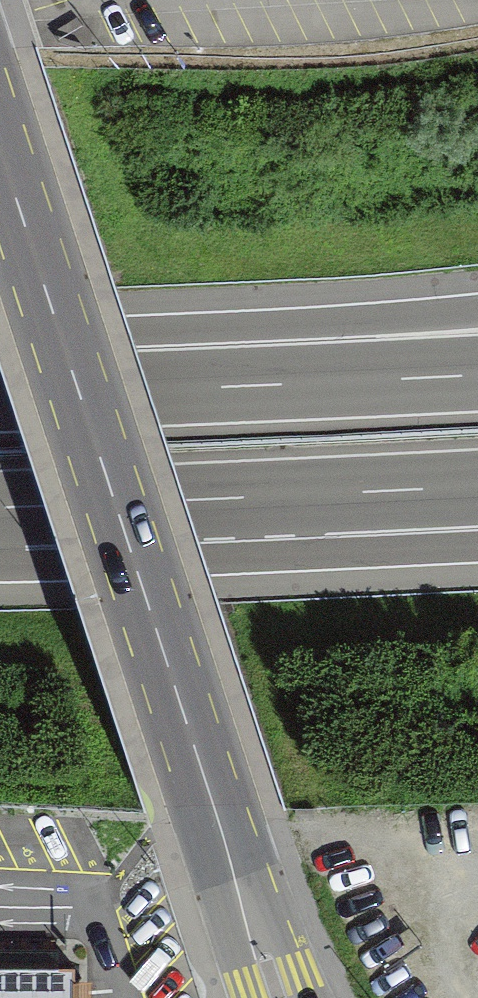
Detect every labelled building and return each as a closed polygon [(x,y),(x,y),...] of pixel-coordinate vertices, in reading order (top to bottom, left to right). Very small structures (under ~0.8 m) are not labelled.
[(0,957),(0,997),(70,997),(70,957),(0,957)]
